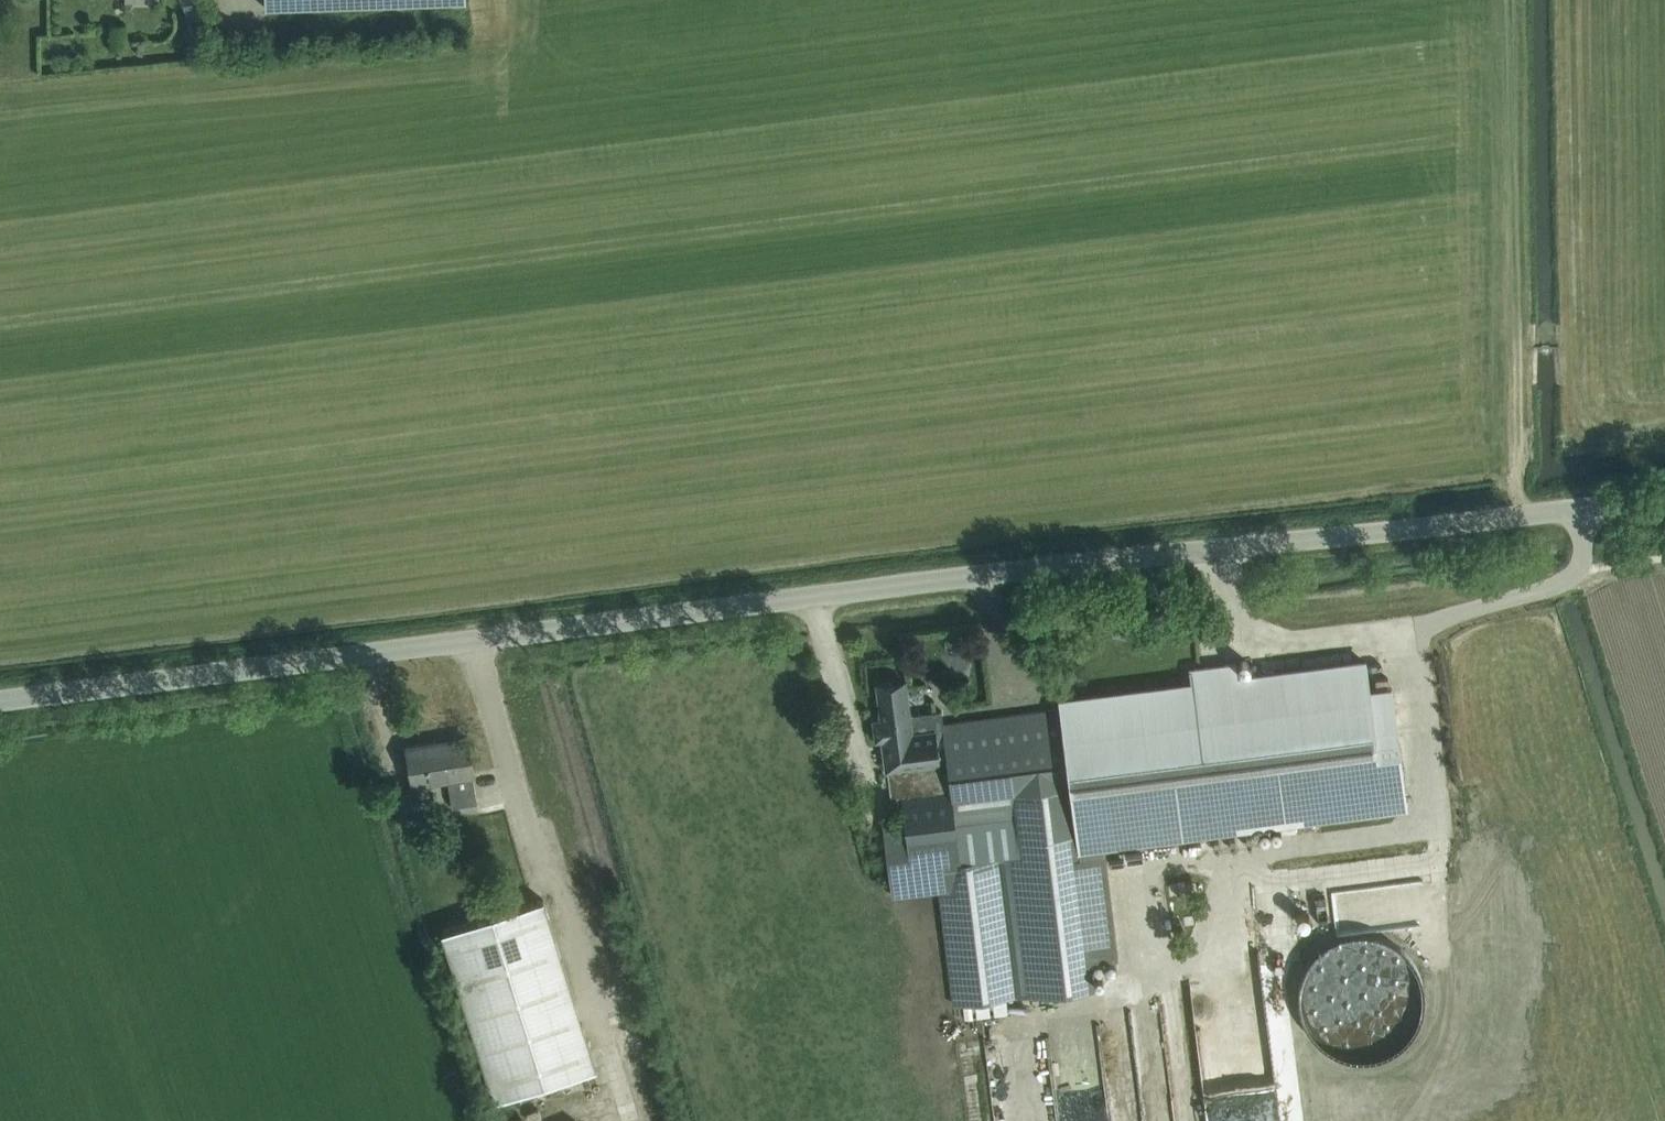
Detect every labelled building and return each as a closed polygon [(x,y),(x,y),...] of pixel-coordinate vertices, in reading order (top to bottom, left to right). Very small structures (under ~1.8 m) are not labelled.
[(882,717),(872,718),(875,738),(883,737),(891,799),(901,797),(906,838),(884,841),(891,891),(938,885),(954,1003),(962,1002),(964,1017),(1007,1011),(1005,997),(1094,986),(1076,845),(1405,803),(1391,690),(1369,692),(1365,661),(1237,678),(1235,661),(1189,667),(1191,684),(1059,701),(1060,709),(943,724),(941,710),(907,714),(903,679),(878,683),(882,717)] [(477,801),(471,761),(467,740),(437,745),(436,741),(406,746),(412,783),(447,778),(451,805),(477,801)] [(404,828),(425,821),(414,788),(394,794),(404,828)] [(1102,889),(1126,887),(1123,846),(1098,848),(1102,889)] [(595,1066),(544,897),(443,928),(494,1096),(595,1066)] [(1177,989),(1148,991),(1154,1059),(1156,1059),(1161,1120),(1187,1120),(1177,989)] [(1065,1028),(1074,1091),(1099,1088),(1096,1064),(1112,1062),(1108,1027),(1085,1030),(1085,1025),(1065,1028)] [(1119,1031),(1122,1062),(1150,1059),(1147,1028),(1119,1031)]
